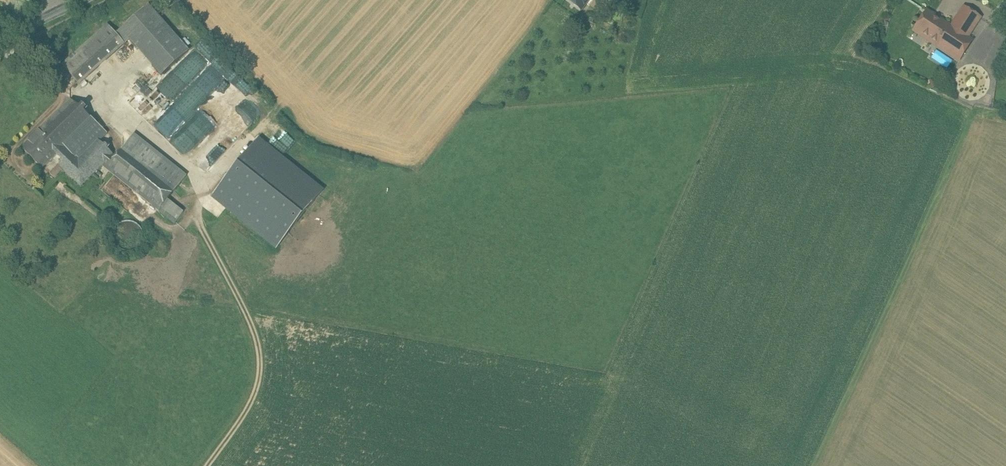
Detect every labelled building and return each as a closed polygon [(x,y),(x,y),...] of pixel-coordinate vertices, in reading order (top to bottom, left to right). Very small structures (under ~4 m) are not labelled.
[(581,10),(589,0),(568,0),(581,10)] [(188,51),(148,6),(116,35),(124,44),(129,39),(161,75),(188,51)] [(980,18),(964,7),(958,18),(973,28),(980,18)] [(949,26),(927,11),(914,31),(927,40),(929,38),(938,44),(949,26)] [(973,28),(958,18),(951,27),(967,37),(973,28)] [(108,25),(72,56),(89,75),(124,44),(116,35),(108,25)] [(951,27),(949,26),(938,44),(960,59),(972,40),(967,37),(951,27)] [(162,109),(203,65),(188,52),(152,91),(146,85),(138,94),(144,100),(140,104),(151,114),(159,106),(162,109)] [(89,75),(72,56),(63,65),(79,84),(89,75)] [(71,100),(39,131),(59,152),(65,147),(93,120),(71,100)] [(93,120),(65,147),(79,160),(99,140),(99,141),(107,133),(93,120)] [(59,152),(39,131),(24,146),(44,167),(58,153),(59,152)] [(173,165),(134,133),(124,146),(163,177),(173,165)] [(79,160),(65,147),(59,152),(58,153),(64,159),(59,165),(81,186),(102,165),(113,154),(99,141),(99,140),(79,160)] [(213,197),(277,247),(322,192),(258,141),(213,197)] [(163,177),(124,146),(116,157),(107,169),(160,210),(168,199),(177,188),(163,177)] [(113,154),(102,165),(107,169),(116,157),(113,154)] [(186,176),(173,165),(163,177),(177,188),(186,176)] [(183,212),(168,199),(160,210),(175,222),(183,212)]
